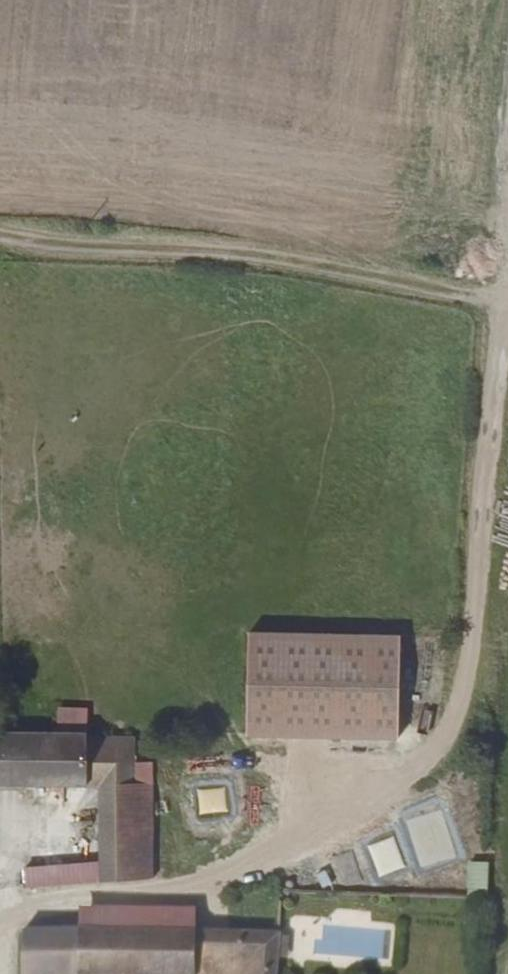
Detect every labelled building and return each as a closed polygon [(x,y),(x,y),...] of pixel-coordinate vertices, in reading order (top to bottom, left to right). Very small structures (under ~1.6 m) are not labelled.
[(398,738),(400,639),(250,635),(248,734),(398,738)] [(105,783),(105,864),(23,870),(24,886),(148,877),(149,870),(153,739),(97,737),(97,732),(4,729),(0,729),(0,784),(105,783)] [(226,786),(198,785),(197,813),(225,814),(226,786)] [(366,846),(379,878),(416,863),(410,849),(399,853),(392,835),(366,846)] [(488,902),(489,863),(468,862),(468,902),(488,902)] [(78,925),(21,927),(20,973),(279,973),(281,930),(197,926),(197,905),(80,906),(78,925)]
